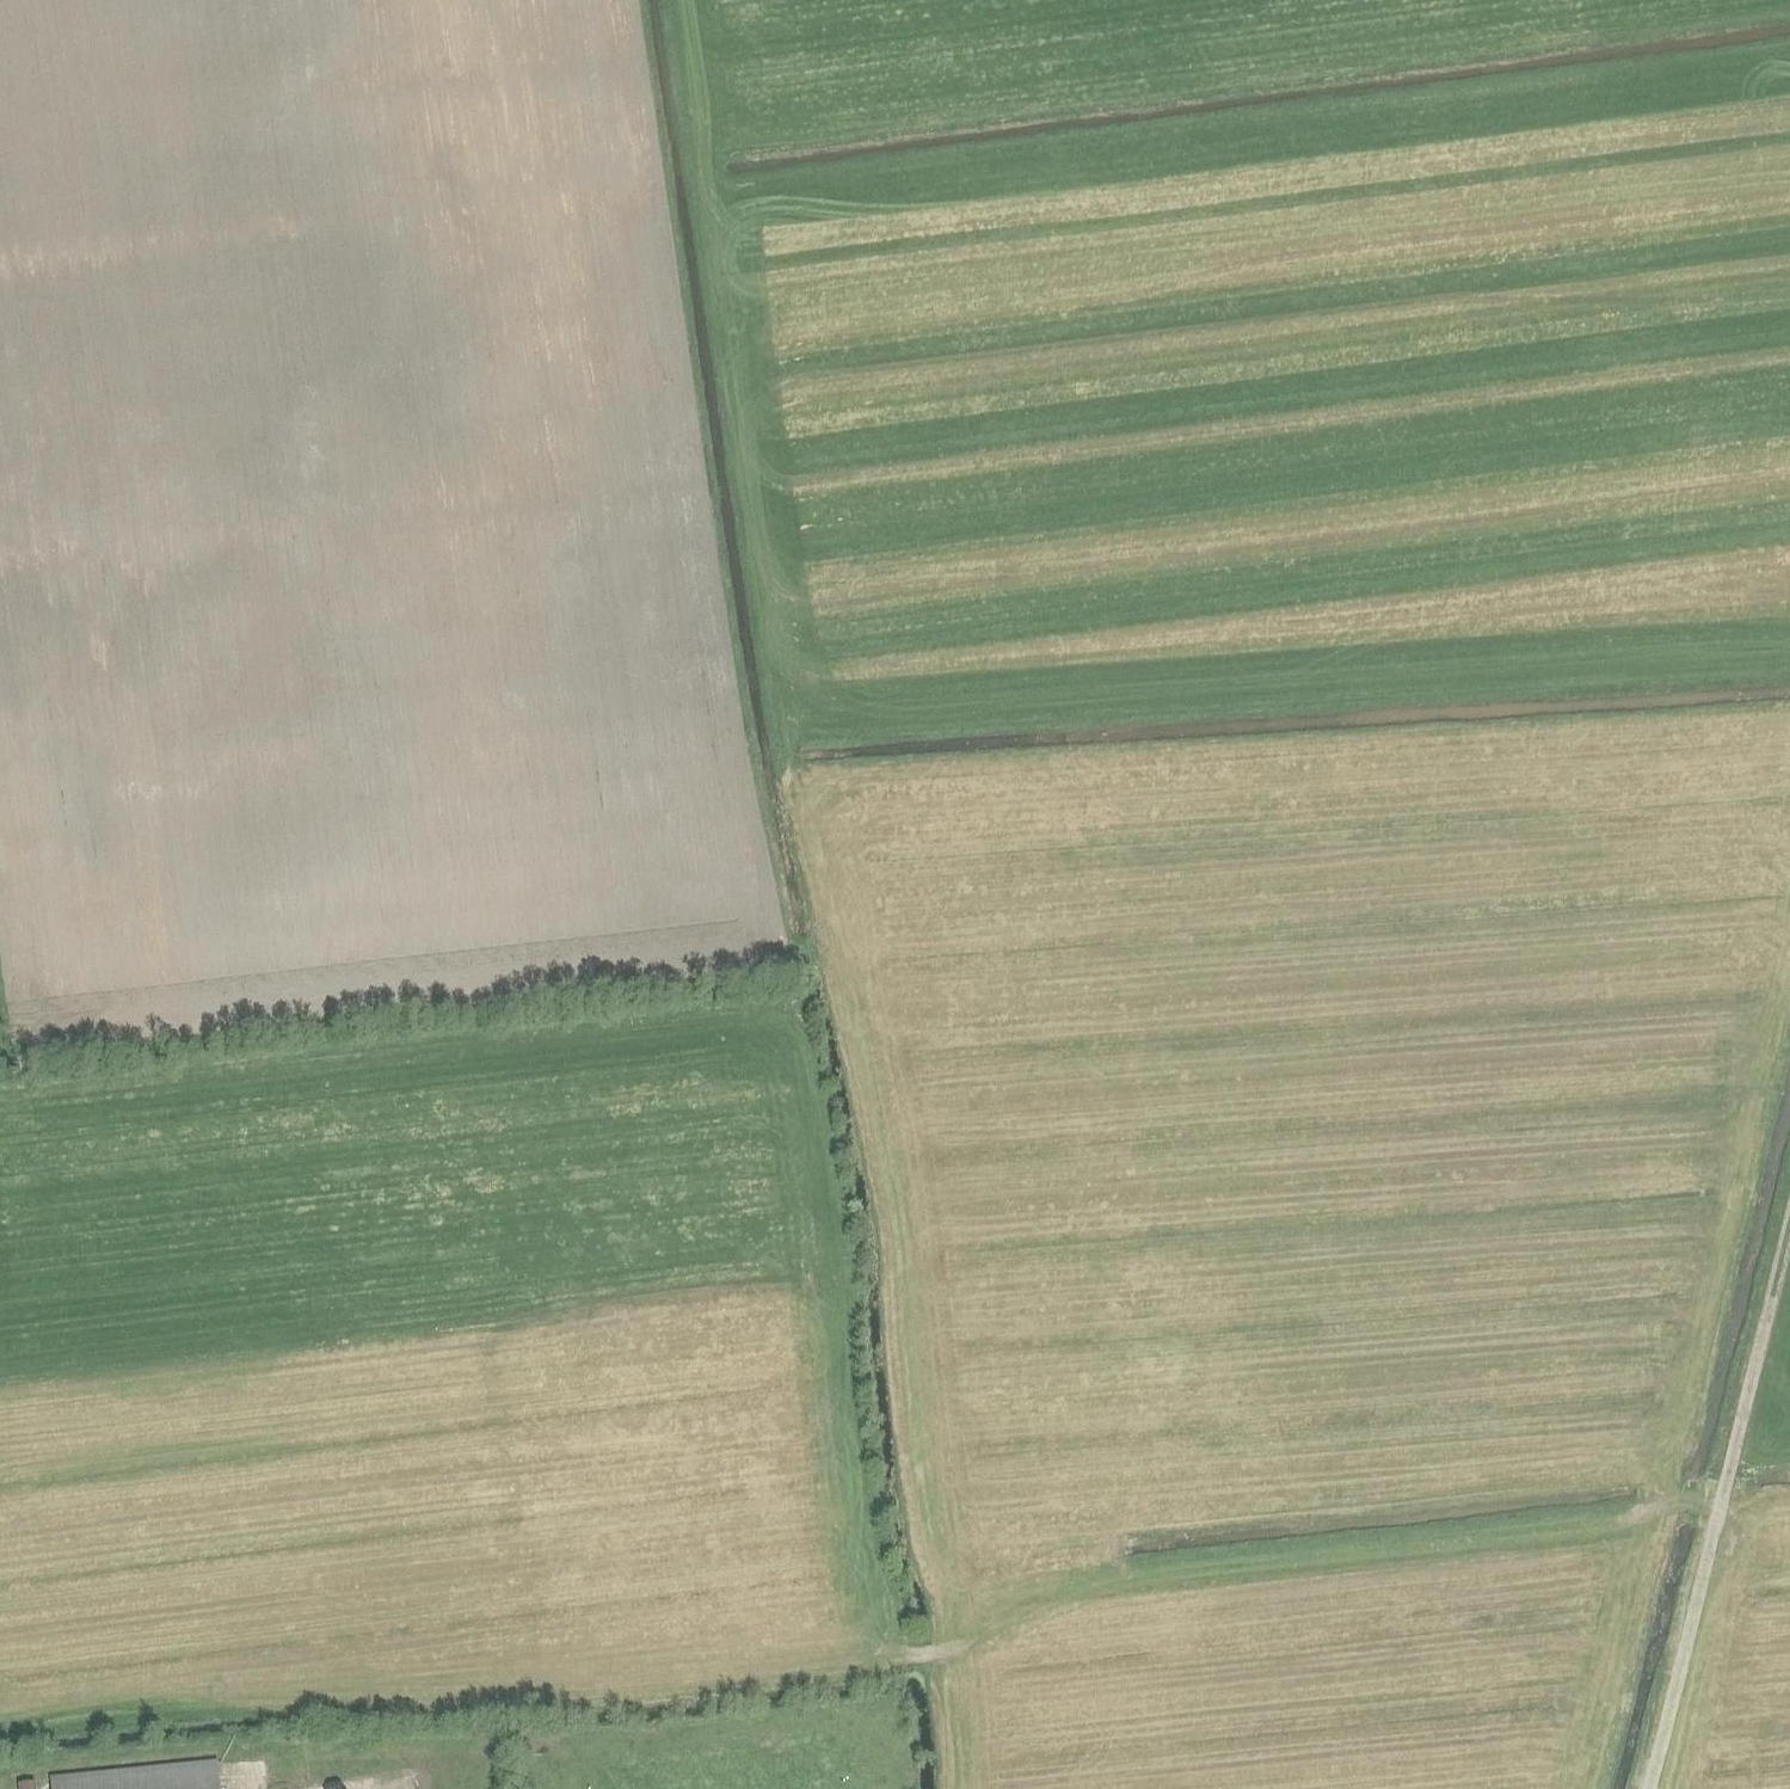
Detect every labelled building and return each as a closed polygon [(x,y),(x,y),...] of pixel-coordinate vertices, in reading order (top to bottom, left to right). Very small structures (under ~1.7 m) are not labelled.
[(51,1788),(219,1788),(217,1765),(51,1783),(51,1788)]
